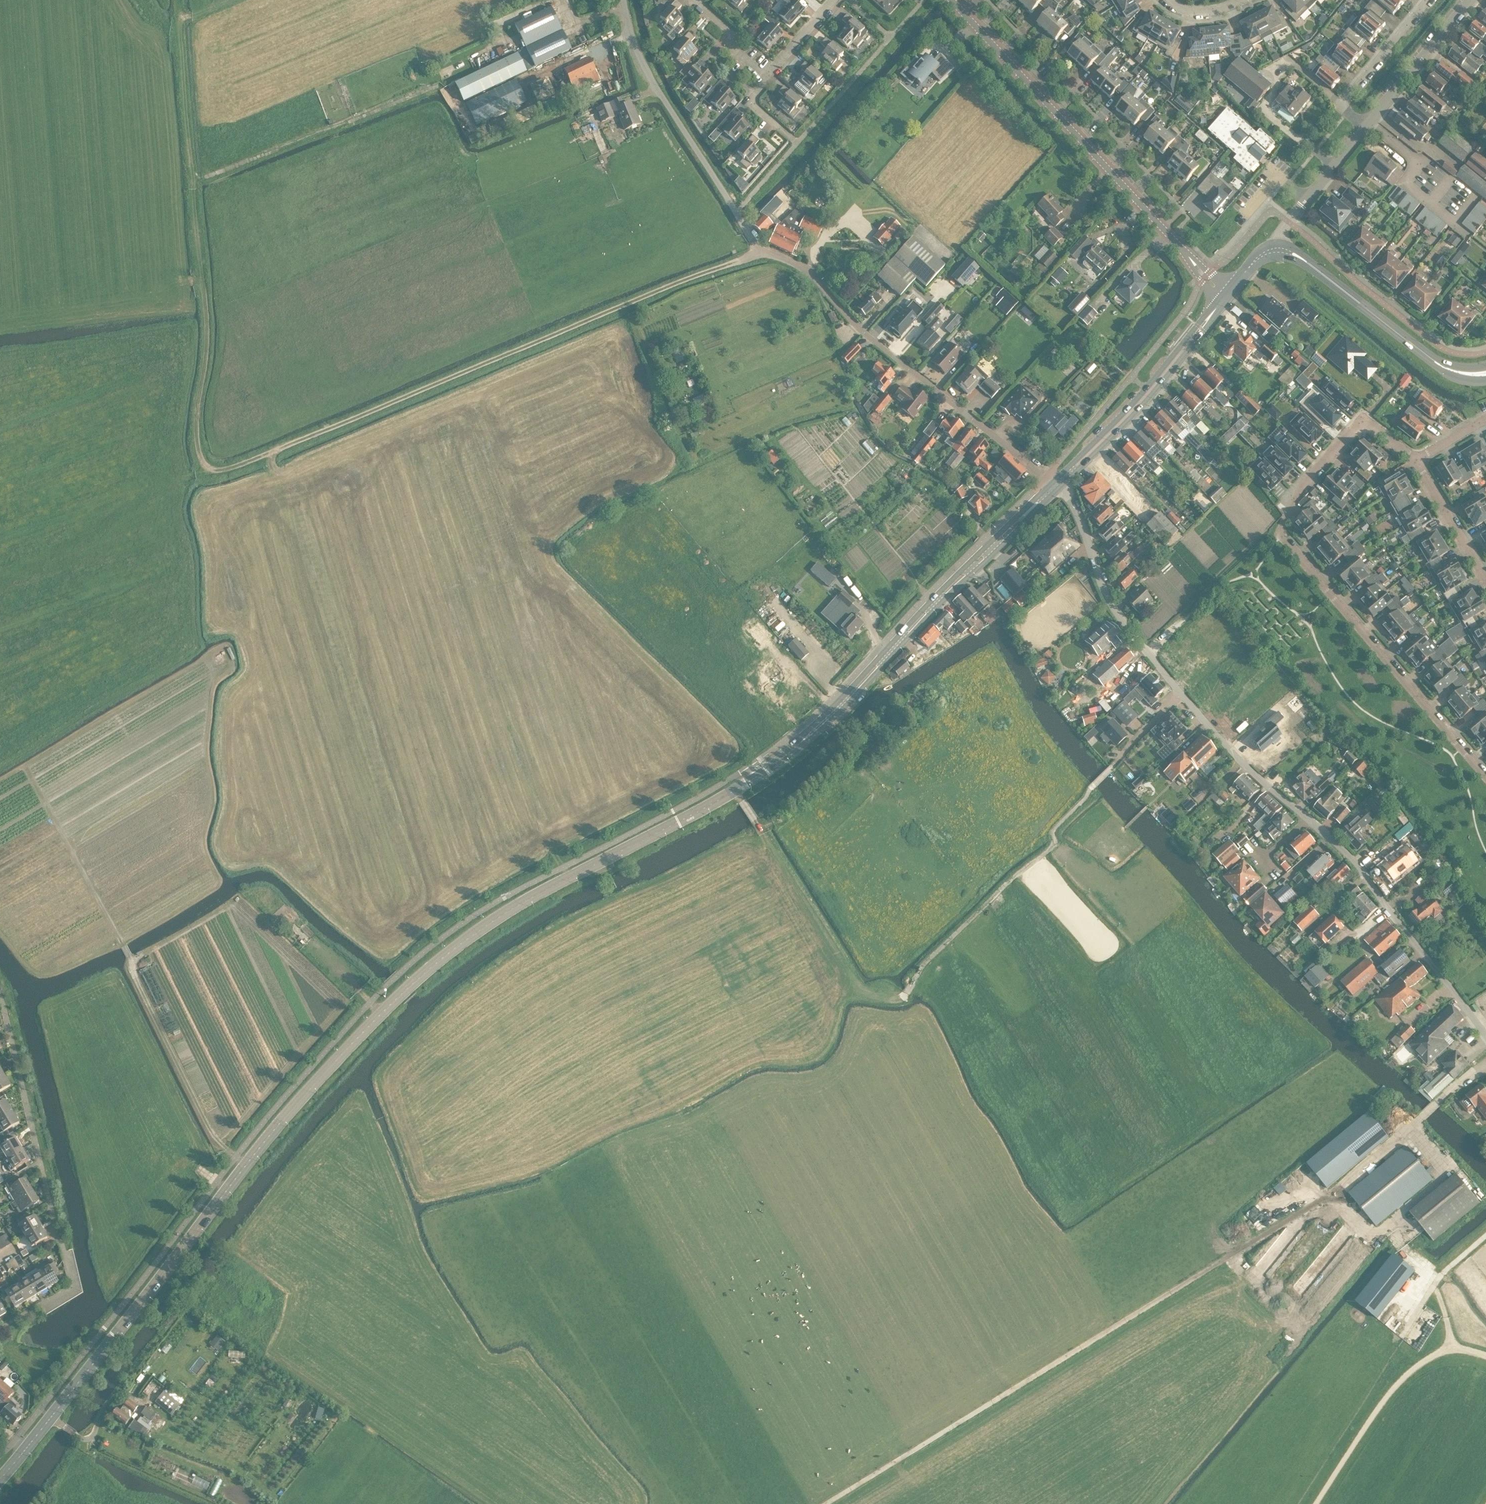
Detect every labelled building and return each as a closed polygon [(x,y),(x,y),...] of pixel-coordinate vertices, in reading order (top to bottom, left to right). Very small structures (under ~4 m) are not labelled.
[(683,28),(678,24),(684,18),(676,11),(681,5),(675,0),(670,6),(669,6),(660,17),(666,23),(665,24),(666,25),(663,27),(670,33),(667,36),(672,40),(683,28)] [(746,5),(744,2),(745,1),(744,0),(727,0),(740,12),(746,5)] [(790,25),(803,9),(794,2),(795,0),(783,0),(787,4),(778,14),(790,25)] [(890,13),(902,0),(872,0),(887,14),(888,14),(889,14),(890,14),(890,13)] [(1043,8),(1050,0),(1026,0),(1022,4),(1031,12),(1039,3),(1043,8)] [(1054,0),(1050,0),(1043,8),(1048,12),(1038,23),(1047,31),(1059,17),(1055,13),(1059,4),(1054,0)] [(1141,2),(1140,0),(1123,0),(1115,5),(1119,12),(1119,13),(1120,14),(1118,16),(1124,26),(1134,16),(1138,12),(1139,11),(1136,5),(1141,2)] [(1305,6),(1299,0),(1283,0),(1291,8),(1287,13),(1296,22),(1309,9),(1305,6)] [(1401,5),(1394,0),(1372,0),(1369,3),(1381,12),(1385,8),(1393,14),(1401,5)] [(1369,3),(1358,17),(1378,33),(1385,24),(1377,17),(1381,12),(1369,3)] [(1262,13),(1271,30),(1273,34),(1288,26),(1283,15),(1277,18),(1272,7),(1262,13)] [(517,30),(525,48),(534,65),(570,48),(562,30),(553,12),(551,8),(515,25),(517,30)] [(1480,17),(1479,18),(1485,23),(1485,9),(1483,12),(1482,11),(1478,16),(1480,17)] [(1097,20),(1101,15),(1097,11),(1093,16),(1097,20)] [(1148,39),(1150,35),(1160,18),(1150,12),(1144,22),(1139,19),(1133,30),(1148,39)] [(768,49),(782,34),(775,28),(779,23),(767,13),(763,18),(770,24),(756,39),(768,49)] [(848,46),(851,43),(852,42),(853,43),(856,46),(857,46),(856,45),(862,39),(861,38),(867,31),(847,13),(841,19),(845,23),(847,25),(845,28),(841,32),(841,33),(836,38),(847,48),(848,46)] [(1262,13),(1251,18),(1260,35),(1263,40),(1273,34),(1271,30),(1262,13)] [(1064,21),(1059,17),(1047,31),(1055,39),(1063,31),(1069,36),(1082,21),(1074,14),(1064,21)] [(1323,24),(1327,19),(1323,15),(1319,20),(1323,24)] [(1370,42),(1378,33),(1358,17),(1346,30),(1358,40),(1362,35),(1370,42)] [(1150,35),(1148,39),(1158,45),(1170,24),(1160,18),(1150,35)] [(1263,40),(1260,35),(1251,18),(1241,23),(1245,31),(1238,35),(1238,38),(1242,50),(1247,47),(1253,44),(1253,45),(1263,40)] [(1485,36),(1485,29),(1476,21),(1469,30),(1482,39),(1485,36)] [(1158,45),(1167,51),(1165,54),(1172,58),(1180,43),(1174,40),(1180,30),(1170,24),(1158,45)] [(1229,27),(1217,29),(1219,48),(1230,47),(1230,51),(1237,50),(1242,50),(1238,38),(1238,35),(1229,36),(1229,27)] [(1220,54),(1219,48),(1217,29),(1206,30),(1208,55),(1220,54)] [(1194,57),(1208,55),(1206,30),(1194,31),(1195,39),(1190,40),(1190,39),(1190,38),(1186,56),(1187,56),(1194,55),(1194,57)] [(1355,61),(1362,52),(1354,45),(1358,40),(1346,30),(1339,39),(1344,43),(1339,48),(1355,61)] [(679,54),(678,56),(679,57),(677,59),(683,65),(697,50),(689,43),(694,37),(688,32),(683,38),(673,49),(679,54)] [(1068,55),(1077,63),(1093,44),(1079,33),(1071,42),(1076,46),(1068,55)] [(1306,42),(1311,38),(1307,33),(1302,37),(1306,42)] [(1481,52),(1485,56),(1485,49),(1466,33),(1460,42),(1473,52),(1478,56),(1481,52)] [(835,70),(841,63),(838,61),(839,60),(838,59),(843,52),(832,43),(831,43),(825,38),(820,44),(826,49),(819,57),(835,70)] [(1093,62),(1098,66),(1106,56),(1093,44),(1077,63),(1086,70),(1093,62)] [(1339,63),(1347,70),(1355,61),(1339,48),(1335,44),(1324,58),(1323,58),(1335,68),(1339,63)] [(1449,55),(1474,75),(1482,64),(1469,54),(1467,56),(1455,47),(1449,55)] [(1092,82),(1101,90),(1114,75),(1106,69),(1120,53),(1114,48),(1106,56),(1098,66),(1103,70),(1092,82)] [(527,72),(518,53),(454,83),(463,102),(527,72)] [(914,79),(916,81),(915,81),(918,84),(919,83),(920,84),(931,71),(940,80),(953,68),(940,53),(932,62),(925,55),(919,61),(915,58),(901,74),(905,77),(911,83),(914,79)] [(1138,55),(1135,59),(1139,63),(1143,59),(1138,55)] [(1332,89),(1340,79),(1331,72),(1335,68),(1323,58),(1324,58),(1320,55),(1315,60),(1319,63),(1312,72),(1332,89)] [(575,92),(600,80),(589,57),(564,70),(575,92)] [(1238,59),(1224,76),(1256,103),(1271,86),(1238,59)] [(688,83),(699,93),(707,84),(706,83),(712,76),(702,68),(704,65),(699,60),(693,67),(684,77),(681,80),(687,85),(688,83)] [(679,73),(684,77),(693,67),(688,62),(679,73)] [(805,96),(810,91),(814,94),(819,87),(817,85),(818,84),(817,83),(822,76),(811,67),(810,67),(804,62),(799,68),(805,73),(794,86),(805,96)] [(1448,80),(1451,77),(1455,72),(1443,62),(1436,71),(1448,80)] [(965,65),(961,69),(966,75),(970,71),(965,65)] [(1142,70),(1139,74),(1144,78),(1148,74),(1142,70)] [(1117,72),(1114,75),(1101,90),(1110,97),(1118,89),(1122,93),(1130,83),(1117,72)] [(1468,91),(1474,84),(1462,74),(1460,76),(1455,72),(1451,77),(1468,91)] [(1223,76),(1221,74),(1216,73),(1213,79),(1219,82),(1223,76)] [(1448,91),(1451,87),(1447,84),(1434,73),(1426,82),(1439,93),(1444,88),(1448,91)] [(1166,78),(1162,83),(1168,88),(1173,92),(1176,78),(1169,77),(1166,78)] [(892,83),(888,78),(883,84),(888,88),(892,83)] [(476,125),(526,101),(516,79),(466,102),(476,125)] [(531,87),(538,101),(555,94),(548,79),(531,87)] [(728,102),(733,96),(724,87),(726,84),(721,79),(703,99),(709,104),(710,102),(721,112),(729,103),(728,102)] [(1116,109),(1125,117),(1138,103),(1133,99),(1137,90),(1130,83),(1122,93),(1127,97),(1116,109)] [(1286,83),(1283,86),(1278,93),(1279,93),(1281,95),(1283,92),(1302,108),(1307,103),(1311,98),(1298,87),(1295,90),(1286,83)] [(792,118),(798,111),(796,109),(797,108),(795,107),(801,101),(789,91),(783,86),(778,92),(784,97),(777,105),(792,118)] [(1447,120),(1454,112),(1423,87),(1416,94),(1425,101),(1421,106),(1436,118),(1439,113),(1447,120)] [(1294,118),(1300,111),(1302,108),(1283,92),(1281,95),(1276,101),(1279,104),(1279,105),(1294,118)] [(1450,108),(1454,103),(1442,93),(1438,97),(1450,108)] [(1193,107),(1180,95),(1174,101),(1188,113),(1193,107)] [(685,108),(690,112),(700,102),(694,97),(685,108)] [(622,98),(597,108),(598,111),(602,121),(614,116),(618,115),(624,129),(640,123),(637,114),(636,115),(631,103),(625,105),(622,98)] [(1257,104),(1250,98),(1243,106),(1250,112),(1257,104)] [(1424,124),(1428,120),(1432,115),(1426,110),(1425,110),(1412,100),(1405,108),(1424,124)] [(1142,107),(1138,103),(1125,117),(1134,125),(1142,116),(1146,120),(1155,111),(1147,104),(1142,107)] [(1260,129),(1257,133),(1228,107),(1208,130),(1237,155),(1234,159),(1249,172),(1259,161),(1255,157),(1261,151),(1265,154),(1275,143),(1260,129)] [(716,128),(722,133),(723,131),(734,141),(742,132),(741,131),(747,124),(737,116),(739,113),(734,108),(716,128)] [(1402,113),(1395,122),(1420,143),(1424,138),(1427,141),(1431,137),(1402,113)] [(1145,138),(1154,145),(1166,131),(1158,124),(1161,120),(1156,115),(1147,125),(1152,129),(1145,138)] [(722,133),(716,128),(708,137),(713,142),(722,133)] [(1203,141),(1208,137),(1201,129),(1197,133),(1203,141)] [(1463,161),(1473,150),(1474,149),(1450,130),(1439,143),(1463,162),(1463,161)] [(1166,131),(1154,145),(1163,153),(1170,145),(1175,149),(1183,139),(1178,135),(1175,139),(1166,131)] [(747,141),(737,152),(743,158),(742,159),(743,160),(740,162),(747,168),(751,164),(753,166),(756,165),(762,159),(761,156),(759,155),(761,153),(753,146),(758,140),(752,135),(747,141)] [(1169,165),(1178,173),(1190,158),(1186,154),(1190,145),(1183,139),(1175,149),(1179,153),(1169,165)] [(1463,161),(1466,164),(1485,180),(1485,160),(1476,152),(1473,150),(1463,161)] [(1386,181),(1392,185),(1403,172),(1378,152),(1363,171),(1371,177),(1375,172),(1386,181)] [(1190,158),(1178,173),(1187,180),(1194,172),(1199,176),(1210,163),(1203,157),(1195,163),(1190,158)] [(1454,176),(1458,170),(1447,161),(1443,167),(1454,176)] [(1466,164),(1466,165),(1457,176),(1485,200),(1485,180),(1466,164)] [(1423,172),(1415,181),(1429,193),(1437,184),(1423,172)] [(1212,173),(1197,188),(1203,194),(1204,193),(1211,198),(1205,205),(1214,213),(1228,197),(1233,191),(1224,184),(1212,173)] [(747,183),(743,179),(738,185),(742,188),(747,183)] [(1388,198),(1394,202),(1404,190),(1398,185),(1388,198)] [(1333,198),(1321,212),(1322,213),(1323,216),(1327,219),(1329,219),(1331,220),(1328,223),(1339,233),(1353,215),(1350,212),(1355,206),(1357,207),(1363,200),(1349,189),(1343,196),(1344,197),(1339,203),(1333,198)] [(1394,202),(1399,207),(1409,194),(1404,190),(1394,202)] [(1055,226),(1064,218),(1059,214),(1062,211),(1054,202),(1056,201),(1049,194),(1038,205),(1052,220),(1051,222),(1055,226)] [(1409,194),(1399,207),(1405,211),(1415,198),(1409,194)] [(777,209),(787,199),(783,195),(773,205),(777,209)] [(1420,203),(1415,198),(1405,211),(1410,215),(1420,203)] [(1485,216),(1485,207),(1479,202),(1475,207),(1485,216)] [(771,224),(778,218),(772,212),(776,208),(771,204),(761,214),(762,215),(753,225),(762,235),(772,225),(771,224)] [(1415,219),(1421,224),(1431,211),(1425,207),(1415,219)] [(1475,207),(1470,213),(1483,223),(1485,219),(1485,216),(1475,207)] [(792,254),(802,233),(816,240),(824,225),(794,210),(777,227),(769,243),(792,254)] [(1421,224),(1426,228),(1436,216),(1431,211),(1421,224)] [(1483,223),(1470,213),(1466,218),(1479,228),(1483,223)] [(1436,216),(1426,228),(1431,232),(1441,220),(1436,216)] [(881,245),(899,226),(890,218),(872,238),(881,245)] [(1479,228),(1466,218),(1462,224),(1474,234),(1479,228)] [(1441,220),(1431,232),(1437,237),(1447,224),(1441,220)] [(1356,251),(1359,254),(1373,237),(1367,232),(1370,228),(1366,225),(1349,246),(1350,247),(1349,248),(1355,253),(1356,251)] [(1054,227),(1044,236),(1053,246),(1063,237),(1054,227)] [(1454,235),(1449,241),(1456,247),(1461,240),(1454,235)] [(926,286),(944,265),(911,236),(893,256),(894,257),(877,275),(900,295),(916,278),(926,286)] [(1084,237),(1068,255),(1074,260),(1082,251),(1087,255),(1083,259),(1085,260),(1083,263),(1083,265),(1088,270),(1090,270),(1093,267),(1100,273),(1111,261),(1095,246),(1097,244),(1092,239),(1090,243),(1084,237)] [(1373,237),(1359,254),(1363,257),(1362,259),(1368,263),(1369,262),(1370,263),(1387,242),(1383,238),(1380,242),(1373,237)] [(1456,265),(1473,247),(1467,242),(1451,260),(1456,265)] [(1038,261),(1046,268),(1055,258),(1047,250),(1038,261)] [(1381,277),(1385,280),(1399,263),(1392,258),(1396,254),(1392,250),(1375,272),(1376,273),(1375,274),(1380,279),(1381,277)] [(962,286),(978,268),(968,259),(952,276),(962,286)] [(1399,263),(1385,280),(1389,283),(1388,285),(1393,289),(1394,287),(1396,289),(1413,267),(1409,264),(1406,268),(1399,263)] [(1059,284),(1065,276),(1058,269),(1051,276),(1059,284)] [(1011,272),(1006,278),(1011,282),(1016,277),(1011,272)] [(1142,291),(1142,290),(1142,289),(1138,286),(1142,281),(1132,272),(1126,279),(1124,277),(1120,282),(1122,284),(1115,291),(1129,303),(1134,298),(1136,298),(1137,297),(1139,297),(1140,296),(1141,294),(1141,293),(1142,291)] [(1410,300),(1414,303),(1427,285),(1421,280),(1424,276),(1420,273),(1403,294),(1404,296),(1403,297),(1409,301),(1410,300)] [(1478,283),(1485,290),(1485,281),(1485,283),(1481,279),(1478,283)] [(1427,285),(1414,303),(1417,306),(1416,307),(1422,311),(1423,310),(1424,311),(1441,290),(1437,287),(1434,291),(1427,285)] [(1006,314),(1011,309),(1018,302),(1003,288),(998,294),(995,296),(1000,301),(996,305),(1006,314)] [(865,315),(881,299),(874,291),(857,308),(860,311),(861,313),(864,315),(865,315)] [(1076,316),(1089,301),(1081,294),(1068,309),(1076,316)] [(1446,324),(1449,327),(1463,309),(1457,304),(1460,300),(1456,297),(1439,318),(1441,319),(1439,321),(1445,325),(1446,324)] [(1272,298),(1260,311),(1279,328),(1291,315),(1272,298)] [(899,335),(900,336),(923,310),(913,301),(900,315),(897,312),(892,318),(895,321),(890,326),(894,329),(893,330),(894,331),(893,332),(898,337),(899,335)] [(937,302),(922,319),(928,325),(925,327),(928,330),(917,341),(928,351),(939,339),(933,333),(942,324),(934,317),(943,307),(937,302)] [(1296,309),(1311,322),(1317,315),(1302,302),(1296,309)] [(1036,315),(1025,306),(1021,310),(1031,320),(1036,315)] [(1077,317),(1087,325),(1097,314),(1088,306),(1077,317)] [(1470,315),(1463,309),(1449,327),(1453,330),(1452,331),(1458,335),(1459,334),(1460,335),(1477,314),(1473,311),(1470,315)] [(1276,335),(1279,333),(1271,325),(1269,328),(1256,317),(1248,326),(1260,337),(1268,344),(1273,339),(1279,344),(1282,341),(1276,335)] [(881,331),(888,324),(885,320),(877,327),(881,331)] [(951,331),(956,326),(951,322),(946,327),(951,331)] [(1234,353),(1244,362),(1251,353),(1260,361),(1264,356),(1271,362),(1272,360),(1278,366),(1282,361),(1276,355),(1277,354),(1266,345),(1260,352),(1250,344),(1252,342),(1246,337),(1244,339),(1235,331),(1224,344),(1227,347),(1224,351),(1224,353),(1228,357),(1231,356),(1233,353),(1234,353)] [(1367,377),(1374,369),(1361,357),(1363,354),(1345,338),(1329,356),(1347,372),(1353,365),(1367,377)] [(860,349),(854,343),(841,358),(847,363),(860,349)] [(932,362),(945,373),(962,354),(949,343),(932,362)] [(1308,357),(1315,350),(1309,345),(1303,352),(1308,357)] [(1291,355),(1295,359),(1294,361),(1299,365),(1301,363),(1306,367),(1310,362),(1300,353),(1298,355),(1294,351),(1291,355)] [(1311,358),(1321,367),(1326,361),(1316,352),(1311,358)] [(1084,369),(1089,373),(1095,366),(1091,362),(1084,369)] [(889,381),(894,374),(890,371),(891,370),(887,366),(886,367),(885,367),(884,367),(878,363),(871,371),(878,376),(875,380),(880,384),(877,388),(883,392),(890,383),(889,381)] [(971,389),(976,383),(991,398),(1000,388),(988,377),(975,366),(972,369),(968,366),(963,372),(964,373),(955,383),(968,394),(972,389),(971,389)] [(1224,388),(1228,385),(1223,380),(1211,368),(1203,377),(1215,389),(1215,388),(1220,383),(1224,388)] [(1292,380),(1296,375),(1288,368),(1284,373),(1292,380)] [(1305,370),(1302,374),(1306,378),(1310,374),(1305,370)] [(1301,374),(1295,381),(1305,389),(1311,383),(1301,374)] [(1400,381),(1401,382),(1399,385),(1403,388),(1411,379),(1405,374),(1400,381)] [(1228,401),(1215,389),(1215,388),(1215,389),(1212,391),(1200,379),(1191,389),(1203,400),(1209,395),(1214,399),(1215,398),(1223,406),(1228,401)] [(1321,389),(1344,409),(1352,400),(1329,380),(1321,389)] [(916,390),(912,394),(902,386),(894,397),(904,405),(901,409),(913,418),(928,399),(916,390)] [(1016,415),(1021,419),(1037,401),(1019,386),(1000,407),(1009,415),(1011,413),(1014,417),(1016,415)] [(1180,400),(1192,412),(1197,407),(1201,410),(1205,406),(1201,403),(1202,403),(1189,390),(1180,400)] [(1246,407),(1247,406),(1251,401),(1241,391),(1236,397),(1246,407)] [(1422,391),(1409,408),(1419,416),(1423,411),(1431,418),(1434,415),(1435,416),(1442,407),(1440,405),(1441,404),(1436,400),(1435,401),(1422,391)] [(872,409),(872,410),(878,414),(890,398),(884,393),(872,409)] [(872,394),(862,406),(866,412),(878,398),(872,394)] [(1317,395),(1304,408),(1320,423),(1324,419),(1331,426),(1340,417),(1317,395)] [(706,400),(695,405),(698,410),(708,405),(706,400)] [(1172,401),(1165,408),(1178,422),(1188,433),(1196,426),(1201,421),(1190,410),(1190,411),(1182,402),(1177,407),(1172,401)] [(1255,414),(1260,409),(1251,401),(1247,406),(1246,407),(1251,412),(1252,411),(1255,414)] [(1271,404),(1265,410),(1275,420),(1281,414),(1271,404)] [(1077,421),(1072,416),(1067,422),(1050,406),(1036,421),(1053,437),(1058,432),(1063,437),(1077,421)] [(1221,417),(1210,406),(1205,411),(1216,422),(1221,417)] [(1419,416),(1409,408),(1402,417),(1406,420),(1399,428),(1408,435),(1407,436),(1413,440),(1414,439),(1415,440),(1423,431),(1422,430),(1424,427),(1415,421),(1419,416)] [(1175,425),(1162,411),(1154,419),(1167,433),(1171,429),(1177,436),(1182,432),(1175,425)] [(881,417),(874,412),(868,419),(875,424),(881,417)] [(1289,424),(1310,444),(1313,440),(1314,441),(1322,434),(1300,413),(1289,424)] [(954,419),(949,425),(944,422),(937,431),(943,436),(945,433),(950,437),(945,443),(952,449),(957,442),(956,442),(961,436),(957,433),(963,426),(954,419)] [(1171,437),(1167,433),(1154,419),(1154,420),(1153,421),(1152,421),(1143,429),(1150,437),(1163,450),(1164,449),(1168,445),(1165,442),(1171,437)] [(921,432),(927,437),(936,426),(929,420),(921,432)] [(956,442),(957,442),(960,445),(945,463),(954,470),(964,457),(960,454),(964,448),(965,449),(975,436),(966,429),(961,436),(956,442)] [(1164,461),(1168,458),(1170,456),(1164,449),(1163,450),(1150,437),(1147,440),(1140,432),(1133,440),(1140,447),(1146,453),(1151,449),(1155,451),(1164,461)] [(1189,434),(1185,438),(1196,449),(1201,445),(1189,434)] [(1299,462),(1305,457),(1304,456),(1305,455),(1284,434),(1274,444),(1289,458),(1291,456),(1297,462),(1298,461),(1299,462)] [(1220,440),(1226,446),(1230,441),(1224,436),(1220,440)] [(979,439),(969,451),(975,456),(970,461),(977,467),(979,464),(988,470),(990,467),(982,460),(985,455),(982,453),(988,446),(979,439)] [(1376,451),(1364,441),(1356,449),(1357,450),(1357,449),(1373,463),(1372,464),(1375,466),(1382,458),(1385,461),(1390,456),(1380,447),(1376,451)] [(1159,466),(1146,453),(1140,447),(1137,450),(1130,442),(1122,450),(1135,464),(1136,463),(1140,459),(1152,473),(1159,466)] [(1470,447),(1482,466),(1485,464),(1485,452),(1481,443),(1479,444),(1478,443),(1471,447),(1471,446),(1470,447)] [(918,463),(931,447),(928,444),(914,461),(918,463)] [(1213,459),(1200,445),(1196,449),(1196,450),(1209,463),(1213,459)] [(1180,446),(1175,451),(1181,457),(1186,452),(1180,446)] [(1262,455),(1284,476),(1291,469),(1284,462),(1286,461),(1271,446),(1262,455)] [(1482,466),(1470,447),(1469,447),(1470,448),(1463,452),(1464,453),(1462,455),(1468,465),(1463,468),(1470,479),(1475,476),(1473,472),(1482,466)] [(991,454),(996,459),(1000,454),(994,449),(991,454)] [(1357,472),(1367,481),(1372,476),(1366,471),(1372,464),(1373,463),(1357,449),(1357,450),(1355,452),(1354,450),(1349,455),(1351,457),(1350,457),(1361,467),(1357,472)] [(1124,480),(1123,481),(1132,490),(1137,486),(1129,478),(1135,473),(1134,472),(1136,470),(1142,477),(1146,474),(1136,463),(1135,464),(1133,466),(1119,453),(1112,460),(1125,473),(1121,477),(1124,480)] [(996,469),(993,472),(997,476),(998,475),(1004,481),(1010,475),(1016,481),(1017,480),(1018,480),(1021,478),(1020,475),(1025,471),(1008,454),(995,467),(996,469)] [(1280,480),(1259,457),(1248,467),(1265,484),(1264,485),(1267,487),(1270,490),(1280,480)] [(1460,485),(1470,479),(1463,468),(1458,471),(1452,462),(1449,464),(1448,463),(1438,469),(1439,471),(1438,472),(1441,477),(1443,476),(1449,486),(1458,481),(1460,485)] [(1351,479),(1339,469),(1339,470),(1337,468),(1333,474),(1334,475),(1332,477),(1332,476),(1331,476),(1347,491),(1348,491),(1354,484),(1360,489),(1364,484),(1355,475),(1351,479)] [(983,488),(989,482),(979,472),(973,478),(983,488)] [(1375,481),(1384,496),(1408,482),(1402,472),(1390,480),(1387,475),(1375,481)] [(1088,482),(1103,497),(1111,489),(1096,474),(1088,482)] [(1331,476),(1324,484),(1336,495),(1332,500),(1342,509),(1346,504),(1341,499),(1349,491),(1348,491),(1347,491),(1331,476)] [(1103,497),(1088,482),(1081,489),(1087,496),(1084,498),(1088,502),(1085,505),(1092,512),(1105,499),(1103,497)] [(1401,499),(1412,493),(1411,491),(1412,490),(1408,483),(1408,482),(1384,496),(1393,511),(1405,504),(1401,499)] [(962,485),(956,491),(954,493),(958,501),(968,496),(962,485)] [(1227,494),(1226,492),(1221,487),(1210,497),(1214,501),(1215,502),(1217,504),(1223,498),(1227,494)] [(1309,492),(1313,497),(1318,492),(1314,487),(1309,492)] [(1485,507),(1485,493),(1483,488),(1472,495),(1475,500),(1463,507),(1469,517),(1485,507)] [(1115,493),(1111,489),(1107,494),(1110,497),(1115,493)] [(989,505),(976,492),(966,503),(971,507),(979,513),(981,510),(983,512),(989,505)] [(1185,495),(1181,499),(1187,505),(1191,501),(1185,495)] [(1109,510),(1105,505),(1092,517),(1100,526),(1107,519),(1115,512),(1115,511),(1124,503),(1120,499),(1111,507),(1112,508),(1109,510)] [(1300,528),(1302,529),(1302,530),(1319,516),(1322,514),(1315,506),(1317,504),(1313,499),(1303,507),(1307,512),(1295,522),(1296,522),(1294,523),(1299,529),(1300,528)] [(1402,526),(1426,511),(1425,511),(1421,504),(1419,505),(1418,503),(1408,509),(1405,504),(1393,511),(1402,526)] [(1469,517),(1469,518),(1473,525),(1475,524),(1476,526),(1485,520),(1485,507),(1469,517)] [(1426,511),(1402,526),(1411,540),(1422,533),(1419,528),(1431,521),(1426,511)] [(1115,533),(1122,527),(1124,525),(1120,521),(1115,526),(1111,522),(1119,516),(1115,512),(1107,519),(1110,523),(1098,534),(1106,542),(1115,534),(1115,533)] [(1164,544),(1178,531),(1160,512),(1146,525),(1164,544)] [(1180,521),(1171,512),(1167,516),(1175,525),(1180,521)] [(1373,513),(1365,518),(1369,524),(1377,519),(1373,513)] [(1301,530),(1301,531),(1308,539),(1321,528),(1325,533),(1335,524),(1330,519),(1325,524),(1319,516),(1302,530),(1302,529),(1301,530)] [(1364,530),(1369,526),(1365,521),(1360,525),(1364,530)] [(1041,565),(1055,553),(1055,546),(1070,532),(1063,523),(1052,532),(1052,533),(1048,536),(1030,552),(1040,564),(1041,565)] [(1322,553),(1324,555),(1343,539),(1337,531),(1339,529),(1335,524),(1325,533),(1328,538),(1317,547),(1317,548),(1316,549),(1321,554),(1322,553)] [(1121,542),(1116,537),(1104,549),(1113,559),(1114,557),(1125,546),(1136,535),(1132,531),(1121,542)] [(1075,543),(1078,541),(1070,532),(1055,546),(1055,553),(1041,565),(1049,574),(1080,548),(1075,543)] [(1422,533),(1411,540),(1420,555),(1424,553),(1444,541),(1443,540),(1439,533),(1437,534),(1436,532),(1425,539),(1422,533)] [(1346,559),(1356,550),(1352,545),(1350,547),(1343,539),(1324,555),(1326,558),(1324,559),(1329,564),(1331,563),(1331,564),(1342,554),(1346,559)] [(1119,574),(1126,567),(1144,550),(1150,544),(1146,541),(1142,544),(1132,553),(1125,546),(1114,557),(1116,559),(1110,565),(1119,574)] [(1444,541),(1424,553),(1429,562),(1425,564),(1429,570),(1440,563),(1437,558),(1447,551),(1446,549),(1448,548),(1443,542),(1444,541)] [(1137,578),(1141,574),(1137,569),(1138,569),(1135,566),(1148,554),(1144,550),(1126,567),(1128,570),(1116,581),(1125,590),(1137,578)] [(1356,550),(1346,559),(1350,563),(1338,574),(1345,582),(1346,581),(1364,566),(1363,565),(1357,558),(1361,555),(1356,550)] [(1429,570),(1438,584),(1461,570),(1455,561),(1443,568),(1440,563),(1429,570)] [(829,586),(835,579),(817,563),(810,570),(829,586)] [(1395,563),(1390,567),(1394,572),(1398,568),(1395,563)] [(1368,584),(1378,575),(1374,570),(1372,572),(1365,564),(1363,565),(1364,566),(1346,581),(1348,583),(1346,585),(1351,590),(1352,589),(1353,589),(1364,580),(1368,584)] [(1001,576),(1017,593),(1026,585),(1011,567),(1001,576)] [(1447,599),(1458,592),(1455,587),(1465,581),(1464,579),(1465,578),(1461,571),(1461,570),(1438,584),(1447,599)] [(1378,575),(1368,584),(1372,589),(1361,598),(1361,599),(1359,600),(1364,606),(1366,604),(1367,606),(1368,607),(1384,593),(1387,591),(1380,582),(1383,581),(1378,575)] [(1138,613),(1152,599),(1139,586),(1129,595),(1133,599),(1129,603),(1138,613)] [(978,614),(988,605),(972,587),(963,594),(972,604),(971,606),(976,612),(977,613),(978,614)] [(1021,589),(1017,593),(1013,597),(1021,607),(1030,599),(1021,589)] [(843,591),(837,598),(840,601),(848,608),(851,605),(855,601),(843,591)] [(1458,592),(1447,599),(1455,614),(1479,600),(1478,599),(1474,592),(1473,593),(1471,591),(1461,598),(1458,592)] [(1386,605),(1390,610),(1400,601),(1396,596),(1391,600),(1384,593),(1368,607),(1367,606),(1366,607),(1374,616),(1386,605)] [(965,622),(963,623),(968,628),(969,630),(974,626),(969,620),(977,613),(976,612),(971,606),(961,594),(952,601),(962,613),(959,616),(965,622)] [(1479,600),(1455,614),(1464,629),(1476,622),(1473,617),(1485,609),(1479,600)] [(840,601),(826,617),(838,627),(850,638),(863,624),(854,616),(858,611),(851,605),(848,608),(840,601)] [(1387,630),(1389,632),(1409,616),(1402,608),(1404,606),(1400,601),(1390,610),(1394,614),(1382,624),(1383,625),(1381,626),(1386,631),(1387,630)] [(932,624),(939,631),(943,626),(947,630),(954,623),(950,619),(952,618),(945,611),(932,624)] [(1412,635),(1422,627),(1417,622),(1415,624),(1409,616),(1389,632),(1391,635),(1390,636),(1394,641),(1396,640),(1396,641),(1408,631),(1412,635)] [(1424,617),(1418,622),(1422,626),(1427,621),(1424,617)] [(960,620),(955,625),(962,633),(968,628),(963,623),(960,620)] [(1473,643),(1473,644),(1478,641),(1477,641),(1485,636),(1485,623),(1479,627),(1476,622),(1464,629),(1473,643)] [(1106,623),(1085,641),(1098,655),(1103,651),(1112,644),(1115,648),(1120,643),(1116,638),(1117,637),(1120,634),(1120,635),(1121,634),(1112,624),(1111,623),(1108,625),(1106,623)] [(929,647),(940,634),(930,625),(918,638),(929,647)] [(1422,627),(1412,635),(1415,640),(1403,650),(1411,659),(1411,658),(1427,645),(1428,644),(1421,636),(1426,632),(1422,627)] [(1485,656),(1485,636),(1477,641),(1478,641),(1483,650),(1479,652),(1482,658),(1485,656)] [(787,645),(800,660),(807,653),(795,639),(787,645)] [(1411,658),(1413,660),(1411,661),(1416,667),(1418,666),(1429,656),(1433,661),(1444,652),(1439,647),(1433,652),(1427,645),(1411,658)] [(1108,661),(1093,674),(1103,685),(1117,672),(1116,670),(1132,656),(1125,648),(1120,653),(1121,653),(1116,657),(1109,663),(1108,661)] [(1047,658),(1053,654),(1049,649),(1043,654),(1047,658)] [(1431,681),(1433,683),(1433,684),(1449,670),(1450,670),(1453,667),(1446,659),(1448,657),(1444,652),(1433,661),(1437,666),(1426,675),(1426,676),(1425,677),(1429,683),(1431,681)] [(760,693),(763,696),(776,684),(769,677),(782,666),(772,655),(760,666),(758,665),(745,677),(748,680),(743,684),(755,698),(760,693)] [(1034,661),(1035,667),(1048,663),(1046,657),(1034,661)] [(893,669),(898,675),(909,666),(904,660),(893,669)] [(1432,684),(1439,692),(1451,682),(1455,687),(1465,678),(1461,673),(1456,677),(1450,670),(1449,670),(1433,684),(1433,683),(1432,684)] [(1055,677),(1047,671),(1041,678),(1049,684),(1055,677)] [(1157,700),(1155,698),(1163,690),(1149,675),(1140,683),(1134,689),(1150,707),(1157,700)] [(1453,707),(1455,709),(1471,695),(1465,687),(1470,683),(1465,678),(1455,687),(1459,691),(1448,701),(1446,703),(1451,708),(1453,707)] [(1127,695),(1123,699),(1128,704),(1132,700),(1127,695)] [(1477,712),(1485,704),(1485,702),(1483,699),(1478,703),(1471,695),(1455,709),(1457,711),(1455,713),(1460,718),(1461,717),(1462,717),(1473,708),(1477,712)] [(1137,715),(1123,701),(1114,710),(1127,724),(1137,715)] [(1475,735),(1476,736),(1477,735),(1476,735),(1485,726),(1485,704),(1477,712),(1481,717),(1468,727),(1475,735)] [(1283,718),(1277,711),(1264,723),(1267,726),(1263,729),(1263,728),(1262,729),(1263,730),(1260,732),(1259,731),(1259,732),(1252,739),(1261,751),(1272,742),(1274,744),(1280,738),(1278,736),(1279,735),(1273,727),(1283,718)] [(1177,739),(1186,731),(1185,730),(1170,714),(1169,713),(1157,724),(1158,725),(1163,730),(1157,735),(1166,745),(1157,753),(1159,755),(1164,760),(1181,744),(1177,739)] [(1089,716),(1091,724),(1097,723),(1094,714),(1089,716)] [(1127,734),(1128,732),(1113,717),(1111,719),(1103,727),(1118,742),(1127,734)] [(1477,735),(1478,737),(1477,738),(1481,744),(1483,742),(1483,743),(1485,741),(1485,726),(1476,735),(1477,735)] [(1093,736),(1089,732),(1083,737),(1087,741),(1093,736)] [(1182,754),(1197,770),(1216,752),(1201,736),(1182,754)] [(1356,760),(1348,751),(1343,756),(1351,764),(1356,760)] [(1197,770),(1182,754),(1163,772),(1172,781),(1178,775),(1184,782),(1197,770)] [(1366,767),(1359,760),(1352,767),(1359,775),(1366,767)] [(1322,792),(1332,782),(1327,777),(1321,781),(1317,776),(1311,781),(1303,773),(1290,785),(1303,801),(1316,788),(1316,787),(1317,786),(1322,792)] [(1233,786),(1229,790),(1232,793),(1237,789),(1248,801),(1259,790),(1244,775),(1233,785),(1233,786)] [(1138,777),(1131,784),(1134,788),(1142,781),(1138,777)] [(1327,820),(1334,811),(1334,810),(1339,805),(1336,802),(1342,795),(1333,787),(1322,800),(1321,799),(1313,808),(1327,820)] [(1220,807),(1230,797),(1223,790),(1217,795),(1214,792),(1210,796),(1220,807)] [(1259,831),(1265,824),(1281,808),(1266,793),(1254,804),(1265,815),(1254,826),(1259,831)] [(1383,808),(1385,807),(1375,796),(1367,804),(1377,815),(1384,809),(1383,808)] [(1355,798),(1349,805),(1353,808),(1358,801),(1355,798)] [(1340,823),(1350,811),(1344,806),(1334,818),(1340,823)] [(1272,825),(1266,831),(1273,840),(1294,822),(1286,813),(1283,816),(1280,812),(1269,822),(1272,825)] [(1363,812),(1359,816),(1341,833),(1357,850),(1365,842),(1357,833),(1371,820),(1363,812)] [(1408,823),(1404,826),(1410,835),(1414,831),(1408,823)] [(1295,859),(1299,855),(1315,842),(1305,831),(1290,845),(1291,846),(1287,849),(1295,859)] [(1409,839),(1420,852),(1428,845),(1417,832),(1409,839)] [(1235,842),(1241,848),(1249,840),(1243,834),(1235,842)] [(1213,854),(1222,864),(1238,850),(1229,840),(1213,854)] [(1401,851),(1383,866),(1394,879),(1412,864),(1407,858),(1408,857),(1407,856),(1406,857),(1401,851)] [(1240,858),(1235,853),(1222,864),(1223,865),(1226,862),(1230,867),(1240,858)] [(1327,870),(1334,864),(1325,853),(1311,867),(1306,871),(1311,876),(1317,883),(1329,873),(1327,870)] [(1224,877),(1232,886),(1251,869),(1249,866),(1249,865),(1248,865),(1244,860),(1243,859),(1243,860),(1242,861),(1224,877)] [(1431,864),(1434,869),(1439,868),(1441,863),(1438,859),(1433,860),(1431,864)] [(1285,861),(1281,865),(1286,871),(1291,867),(1285,861)] [(1321,886),(1328,893),(1350,871),(1344,864),(1321,886)] [(1251,869),(1232,886),(1240,895),(1258,879),(1259,879),(1260,878),(1259,878),(1254,872),(1255,872),(1254,871),(1254,872),(1251,869)] [(1300,873),(1294,879),(1298,884),(1305,878),(1300,873)] [(1445,895),(1454,888),(1450,883),(1441,890),(1445,895)] [(1266,889),(1262,884),(1247,896),(1252,901),(1266,889)] [(1287,885),(1284,888),(1274,897),(1280,904),(1293,892),(1287,885)] [(1351,899),(1360,891),(1354,885),(1346,893),(1351,899)] [(1250,906),(1268,927),(1284,913),(1265,892),(1250,906)] [(1355,908),(1358,911),(1359,912),(1355,915),(1362,923),(1377,908),(1363,894),(1348,908),(1352,912),(1355,908)] [(1417,927),(1431,915),(1434,918),(1442,911),(1439,908),(1440,908),(1432,898),(1409,917),(1417,927)] [(1302,930),(1317,915),(1311,907),(1294,922),(1302,930)] [(1315,932),(1326,943),(1343,927),(1332,915),(1315,932)] [(1288,921),(1285,919),(1270,933),(1273,936),(1288,921)] [(1364,941),(1379,957),(1401,937),(1387,920),(1364,941)] [(1391,953),(1374,967),(1379,972),(1386,981),(1409,961),(1399,950),(1393,956),(1391,954),(1391,953)] [(1346,988),(1373,965),(1366,958),(1340,981),(1346,988)] [(1407,1008),(1421,997),(1412,987),(1428,974),(1418,962),(1374,999),(1391,1018),(1398,1012),(1400,1014),(1407,1008)] [(1315,987),(1326,977),(1316,965),(1311,970),(1307,973),(1304,976),(1315,987)] [(1346,988),(1353,995),(1379,972),(1374,967),(1373,965),(1346,988)] [(1443,1012),(1412,1041),(1411,1040),(1410,1041),(1409,1041),(1411,1043),(1409,1045),(1427,1065),(1448,1045),(1443,1039),(1451,1032),(1450,1030),(1456,1025),(1443,1012)] [(1364,1031),(1370,1025),(1366,1022),(1361,1028),(1364,1031)] [(1407,1024),(1397,1034),(1404,1041),(1408,1038),(1414,1032),(1407,1024)] [(1424,1090),(1432,1099),(1469,1065),(1456,1051),(1442,1063),(1447,1069),(1424,1090)] [(4,1074),(0,1076),(0,1091),(11,1085),(5,1075),(6,1075),(5,1073),(4,1074)] [(1474,1107),(1475,1108),(1477,1106),(1485,1118),(1485,1090),(1481,1084),(1465,1096),(1466,1097),(1459,1102),(1467,1112),(1474,1107)] [(12,1111),(11,1109),(10,1110),(9,1108),(10,1107),(6,1100),(0,1103),(0,1118),(12,1111)] [(7,1136),(15,1131),(12,1126),(19,1122),(15,1115),(13,1116),(12,1114),(14,1113),(12,1111),(0,1118),(0,1125),(3,1131),(0,1133),(0,1140),(5,1137),(7,1136)] [(1306,1163),(1327,1188),(1388,1137),(1368,1112),(1306,1163)] [(7,1158),(22,1149),(15,1137),(18,1136),(15,1131),(7,1136),(5,1137),(0,1140),(0,1147),(7,1158)] [(1349,1194),(1375,1225),(1432,1179),(1405,1147),(1349,1194)] [(22,1149),(7,1158),(4,1160),(10,1171),(29,1160),(22,1149)] [(1410,1212),(1433,1240),(1479,1202),(1456,1174),(1410,1212)] [(14,1200),(32,1189),(25,1178),(12,1186),(9,1182),(5,1185),(6,1188),(5,1188),(12,1201),(14,1200)] [(1281,1182),(1275,1187),(1280,1194),(1287,1189),(1281,1182)] [(32,1189),(14,1200),(18,1207),(16,1208),(19,1212),(39,1201),(32,1189)] [(34,1215),(29,1218),(26,1214),(16,1220),(19,1224),(25,1236),(42,1226),(42,1225),(38,1218),(36,1219),(34,1215)] [(35,1245),(36,1245),(37,1245),(36,1244),(47,1237),(41,1227),(42,1227),(42,1226),(25,1236),(32,1247),(35,1245)] [(12,1243),(6,1233),(1,1236),(6,1246),(12,1243)] [(33,1261),(38,1258),(35,1252),(30,1256),(33,1261)] [(25,1264),(19,1254),(14,1257),(20,1267),(25,1264)] [(1356,1301),(1376,1317),(1414,1271),(1394,1254),(1356,1301)] [(20,1267),(14,1257),(9,1260),(10,1262),(13,1267),(15,1270),(20,1267)] [(52,1259),(36,1269),(48,1287),(49,1288),(49,1287),(59,1281),(54,1273),(58,1270),(52,1259)] [(25,1275),(28,1278),(37,1294),(38,1295),(38,1294),(38,1293),(48,1287),(36,1269),(25,1275)] [(26,1300),(27,1301),(28,1301),(27,1300),(37,1294),(28,1278),(17,1285),(26,1300)] [(10,1289),(7,1283),(0,1288),(3,1294),(6,1292),(15,1307),(16,1307),(16,1308),(17,1307),(16,1306),(26,1300),(17,1285),(10,1289)] [(216,1334),(211,1340),(220,1347),(224,1341),(216,1334)] [(20,1418),(20,1416),(21,1415),(14,1409),(15,1407),(15,1405),(8,1398),(14,1391),(0,1378),(0,1397),(3,1399),(0,1402),(0,1413),(6,1419),(7,1419),(13,1424),(17,1420),(18,1420),(20,1418)] [(214,1382),(209,1378),(205,1383),(211,1387),(214,1382)] [(179,1405),(163,1392),(156,1401),(172,1414),(179,1405)] [(112,1414),(125,1424),(134,1412),(133,1412),(138,1406),(128,1399),(120,1410),(117,1408),(112,1414)] [(141,1419),(148,1424),(155,1415),(145,1407),(141,1413),(144,1415),(141,1419)] [(161,1426),(165,1421),(157,1415),(153,1421),(161,1426)] [(143,1434),(146,1430),(136,1422),(136,1421),(132,1418),(126,1426),(143,1434)]
